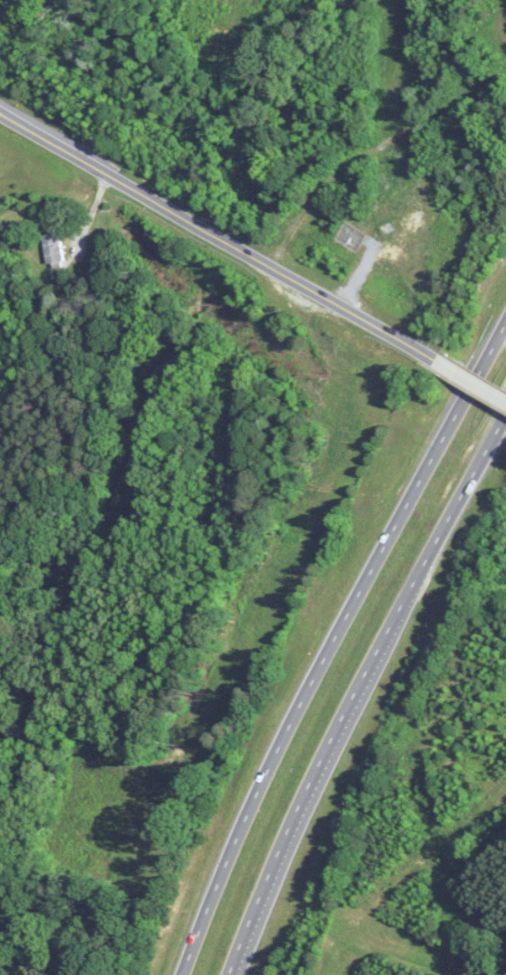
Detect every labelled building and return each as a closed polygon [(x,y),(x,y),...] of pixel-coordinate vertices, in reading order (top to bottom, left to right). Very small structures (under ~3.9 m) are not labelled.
[(58,233),(41,237),(48,268),(65,264),(58,233)]
